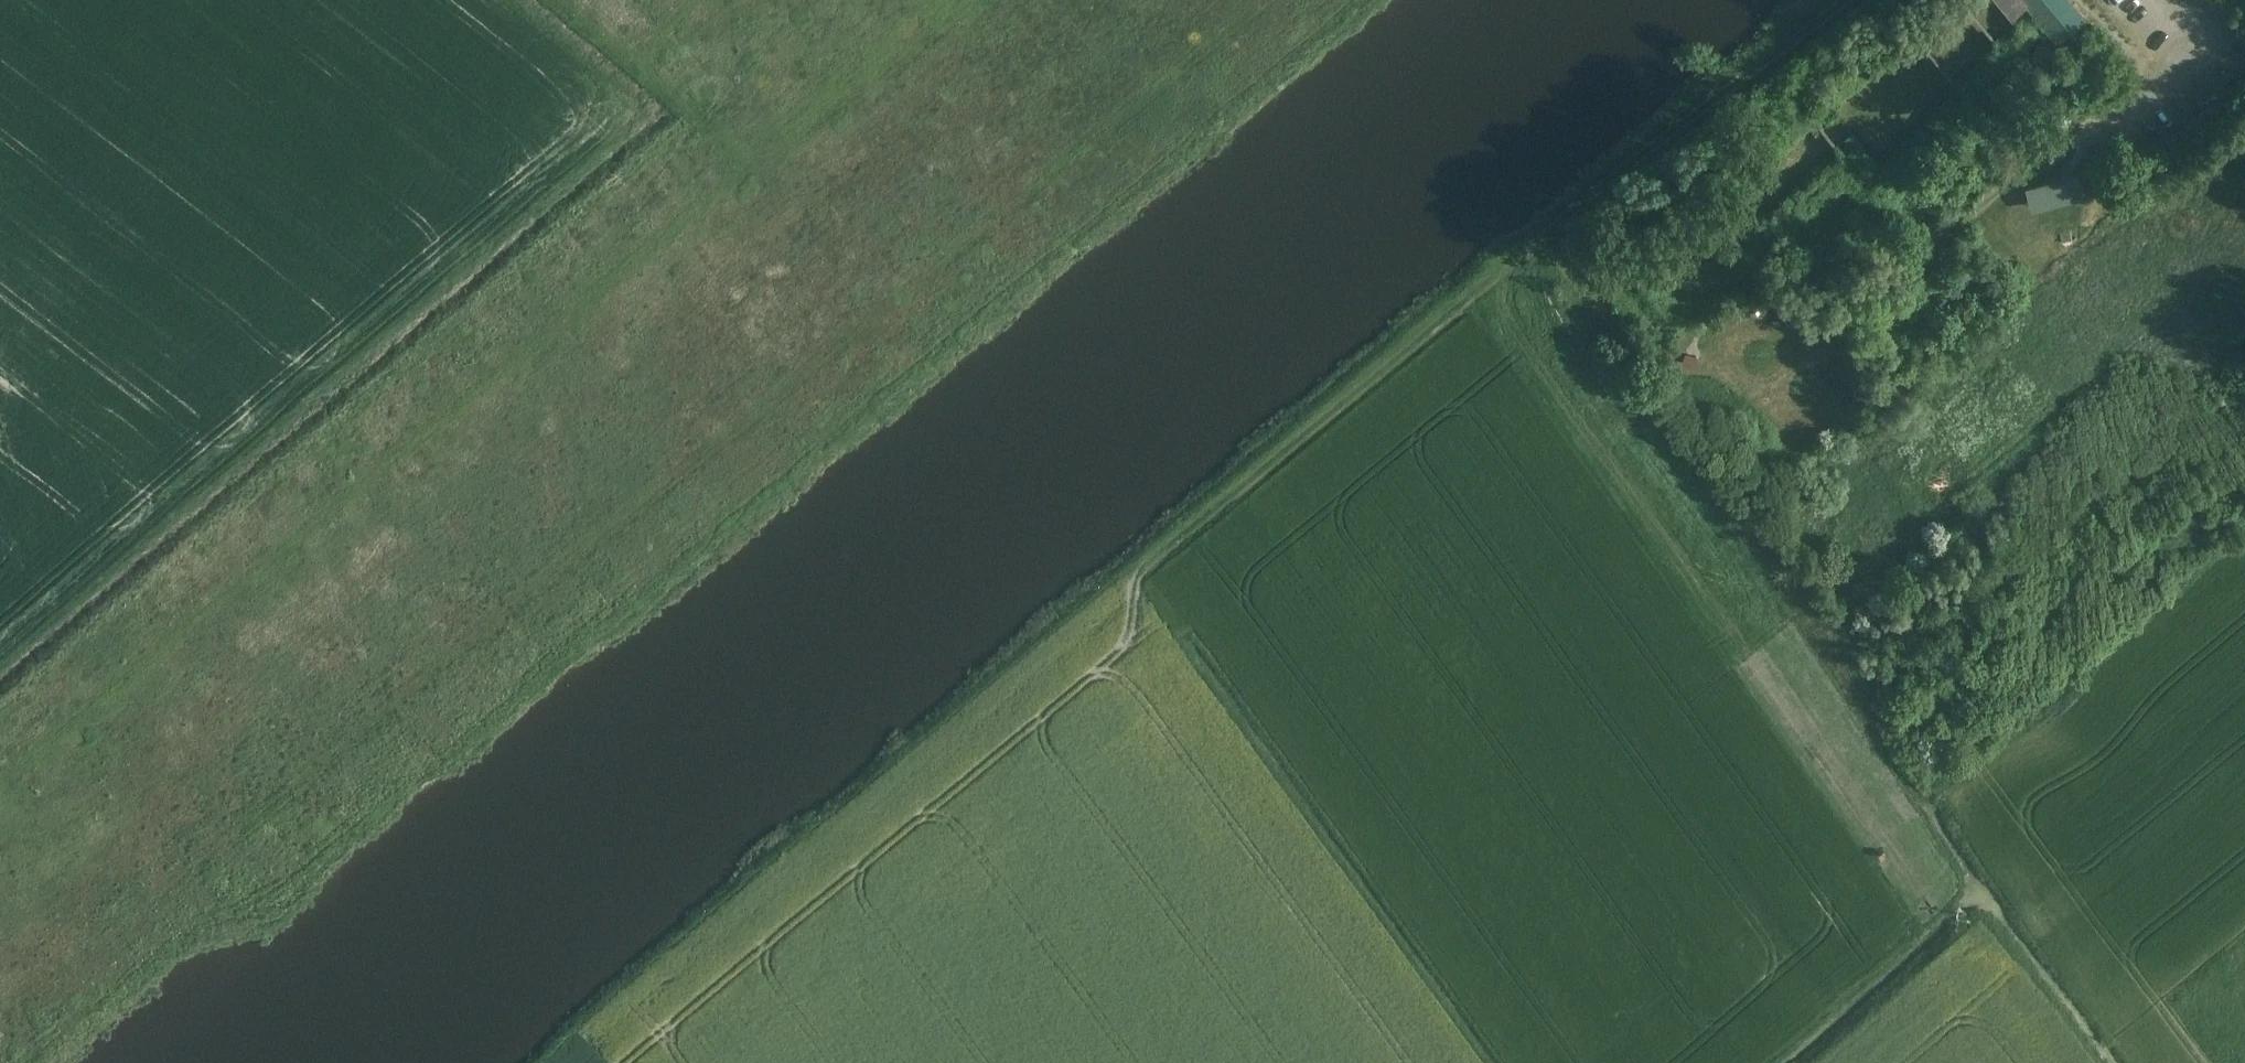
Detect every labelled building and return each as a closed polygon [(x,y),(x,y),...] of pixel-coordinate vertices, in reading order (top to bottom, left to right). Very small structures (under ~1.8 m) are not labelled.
[(2078,0),(2003,0),(2019,18),(2032,6),(2063,40),(2091,15),(2078,0)] [(2033,182),(2037,207),(2092,198),(2087,172),(2033,182)]
